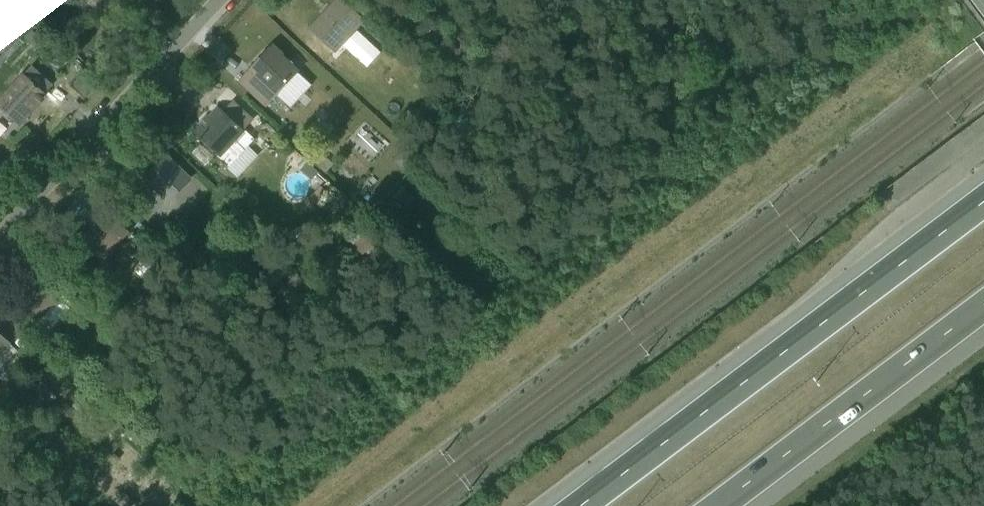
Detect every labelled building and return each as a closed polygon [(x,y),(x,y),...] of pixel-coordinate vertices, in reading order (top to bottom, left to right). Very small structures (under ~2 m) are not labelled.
[(116,0),(71,0),(70,1),(94,23),(116,0)] [(363,23),(338,0),(335,0),(305,32),(331,57),(363,23)] [(247,70),(275,96),(297,72),(268,46),(247,70)] [(50,87),(28,64),(0,91),(0,113),(11,125),(50,87)] [(78,76),(85,88),(104,77),(97,65),(78,76)] [(191,134),(219,159),(242,132),(215,107),(191,134)] [(156,211),(185,186),(160,157),(141,174),(155,189),(145,198),(156,211)] [(94,257),(124,227),(104,208),(74,238),(94,257)] [(8,299),(37,323),(60,295),(32,272),(8,299)] [(9,345),(0,337),(0,354),(9,345)]
